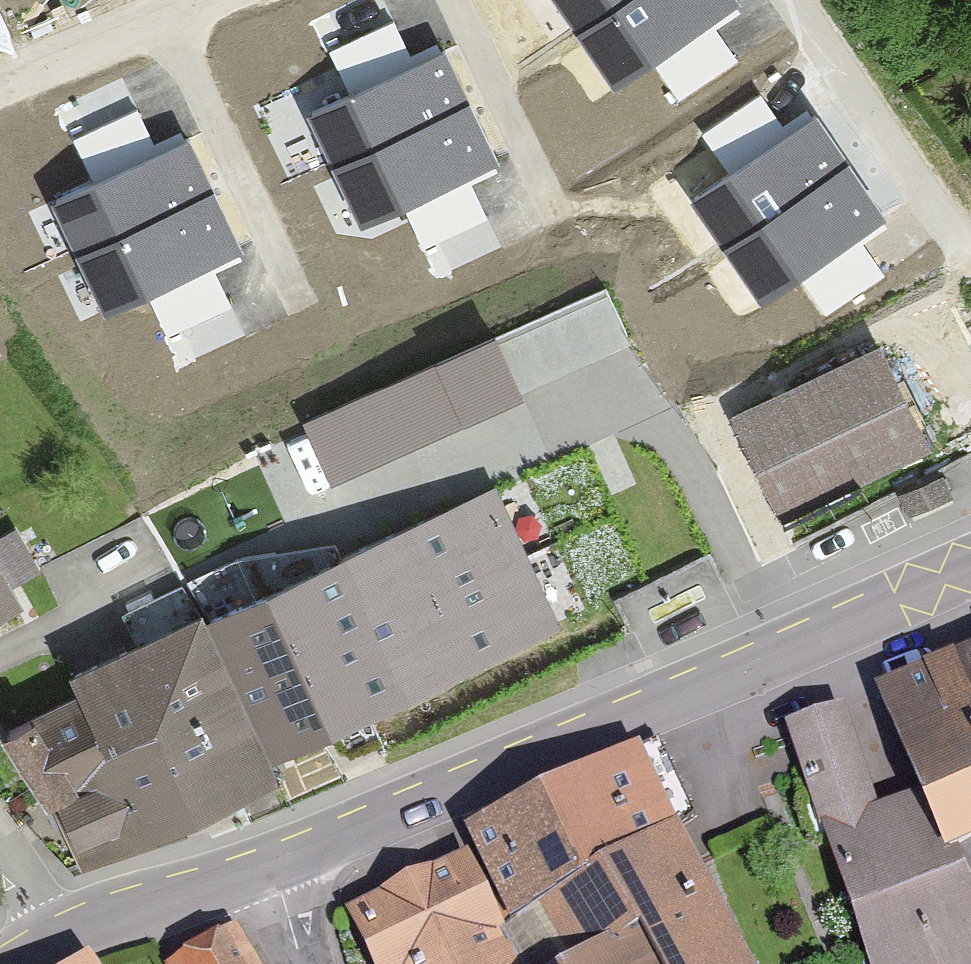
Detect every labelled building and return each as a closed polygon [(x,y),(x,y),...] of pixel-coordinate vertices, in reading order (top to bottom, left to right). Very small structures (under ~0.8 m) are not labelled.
[(732,0),(551,0),(613,92),(738,8),(732,0)] [(444,55),(308,117),(360,231),(496,169),(444,55)] [(885,226),(815,121),(692,203),(762,308),(885,226)] [(187,141),(49,206),(104,322),(242,256),(187,141)] [(369,392),(404,465),(634,358),(599,284),(369,392)] [(875,343),(689,435),(739,534),(924,442),(875,343)] [(67,697),(2,727),(70,871),(270,777),(262,759),(546,626),(477,480),(57,677),(67,697)] [(871,963),(970,963),(970,887),(970,886),(970,650),(867,698),(911,794),(880,808),(836,713),(769,745),(871,963)] [(678,832),(701,819),(655,733),(456,839),(503,926),(525,914),(552,963),(749,963),(678,832)] [(373,963),(502,963),(453,867),(350,919),(373,963)] [(230,931),(182,963),(252,963),(230,931)]
